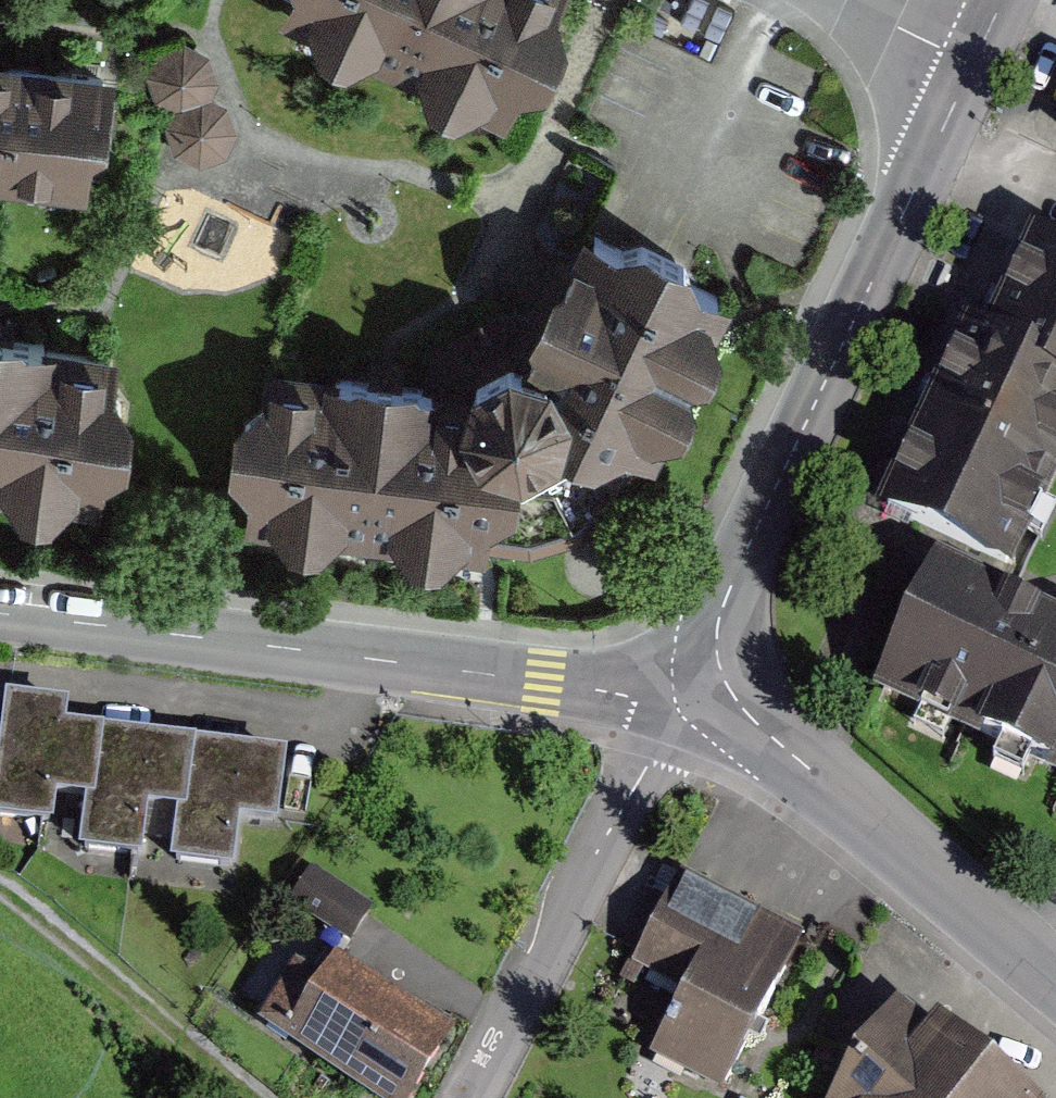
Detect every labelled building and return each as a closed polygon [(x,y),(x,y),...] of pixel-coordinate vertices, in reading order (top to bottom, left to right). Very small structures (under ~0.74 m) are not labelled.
[(578,0),(308,0),(297,19),(327,33),(336,55),(365,67),(384,59),(442,87),(446,107),(472,120),(490,110),(522,127),(537,93),(565,89),(588,39),(575,7),(578,0)] [(207,105),(220,84),(215,56),(186,45),(160,53),(151,81),(157,102),(182,109),(207,105)] [(0,63),(0,194),(92,205),(97,160),(112,162),(122,77),(0,63)] [(236,143),(226,117),(202,110),(182,122),(170,138),(176,162),(198,176),(225,169),(236,143)] [(1025,202),(878,510),(997,566),(1055,441),(1055,217),(1025,202)] [(653,239),(624,248),(585,232),(517,394),(272,362),(268,397),(244,415),(239,468),(254,489),(254,520),(305,526),(311,544),(328,545),(348,532),(410,539),(423,554),(457,561),(483,544),(511,544),(538,545),(569,539),(605,519),(635,495),(643,473),(650,458),(665,464),(676,437),(692,431),(704,404),(702,388),(721,374),(733,352),(724,325),(737,298),(704,284),(699,259),(653,239)] [(128,517),(136,479),(161,465),(167,417),(143,390),(147,355),(0,336),(0,501),(47,507),(43,521),(92,528),(96,511),(128,517)] [(938,570),(882,693),(1055,771),(1055,623),(938,570)] [(288,750),(65,724),(67,703),(5,696),(0,736),(0,816),(52,822),(55,795),(86,798),(80,851),(143,858),(148,808),(176,811),(170,862),(235,869),(241,819),(279,823),(288,750)] [(345,938),(366,904),(304,865),(283,899),(345,938)] [(802,939),(681,879),(637,969),(677,989),(642,1060),(719,1097),(723,1097),(802,939)] [(454,1032),(332,954),(317,978),(287,958),(247,1020),(368,1097),(411,1097),(454,1032)] [(936,1026),(925,1039),(898,1017),(849,1059),(835,1097),(1023,1097),(936,1026)]
